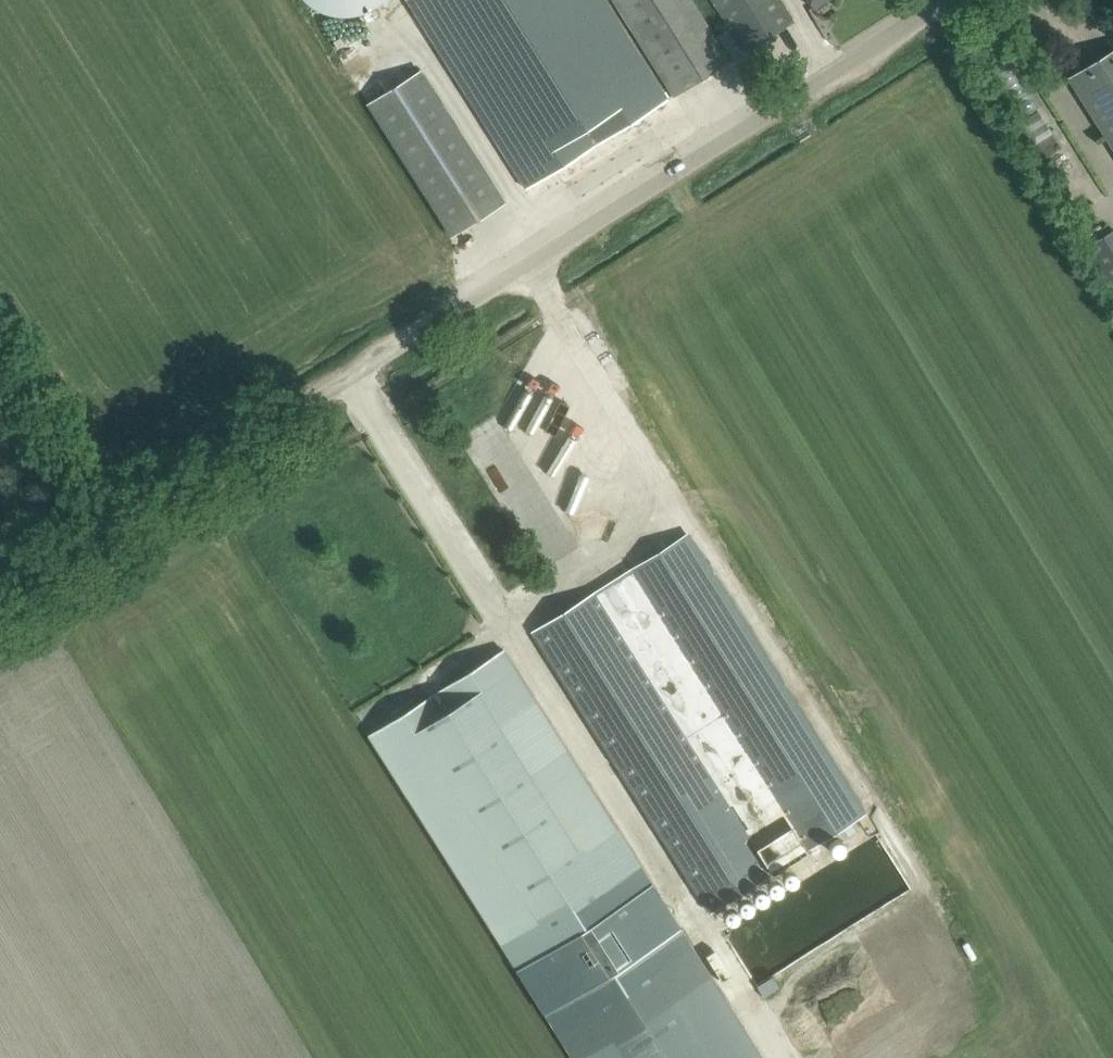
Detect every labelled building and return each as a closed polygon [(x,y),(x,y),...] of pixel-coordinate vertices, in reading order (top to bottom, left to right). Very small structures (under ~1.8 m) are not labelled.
[(313,6),(324,11),(332,14),(342,14),(351,14),(361,13),(372,8),(382,0),(305,0),(313,6)] [(526,188),(668,99),(606,0),(408,0),(526,188)] [(744,50),(729,27),(715,35),(693,0),(615,0),(674,94),(744,50)] [(782,0),(713,0),(729,27),(744,50),(794,19),(782,0)] [(1068,77),(1112,149),(1112,49),(1068,77)] [(369,102),(452,235),(504,202),(421,69),(369,102)] [(1109,293),(1112,291),(1112,230),(1082,249),(1109,293)] [(864,813),(688,533),(534,631),(710,910),(864,813)] [(368,733),(573,1057),(764,1057),(505,647),(368,733)] [(722,930),(758,987),(912,889),(877,832),(722,930)]
